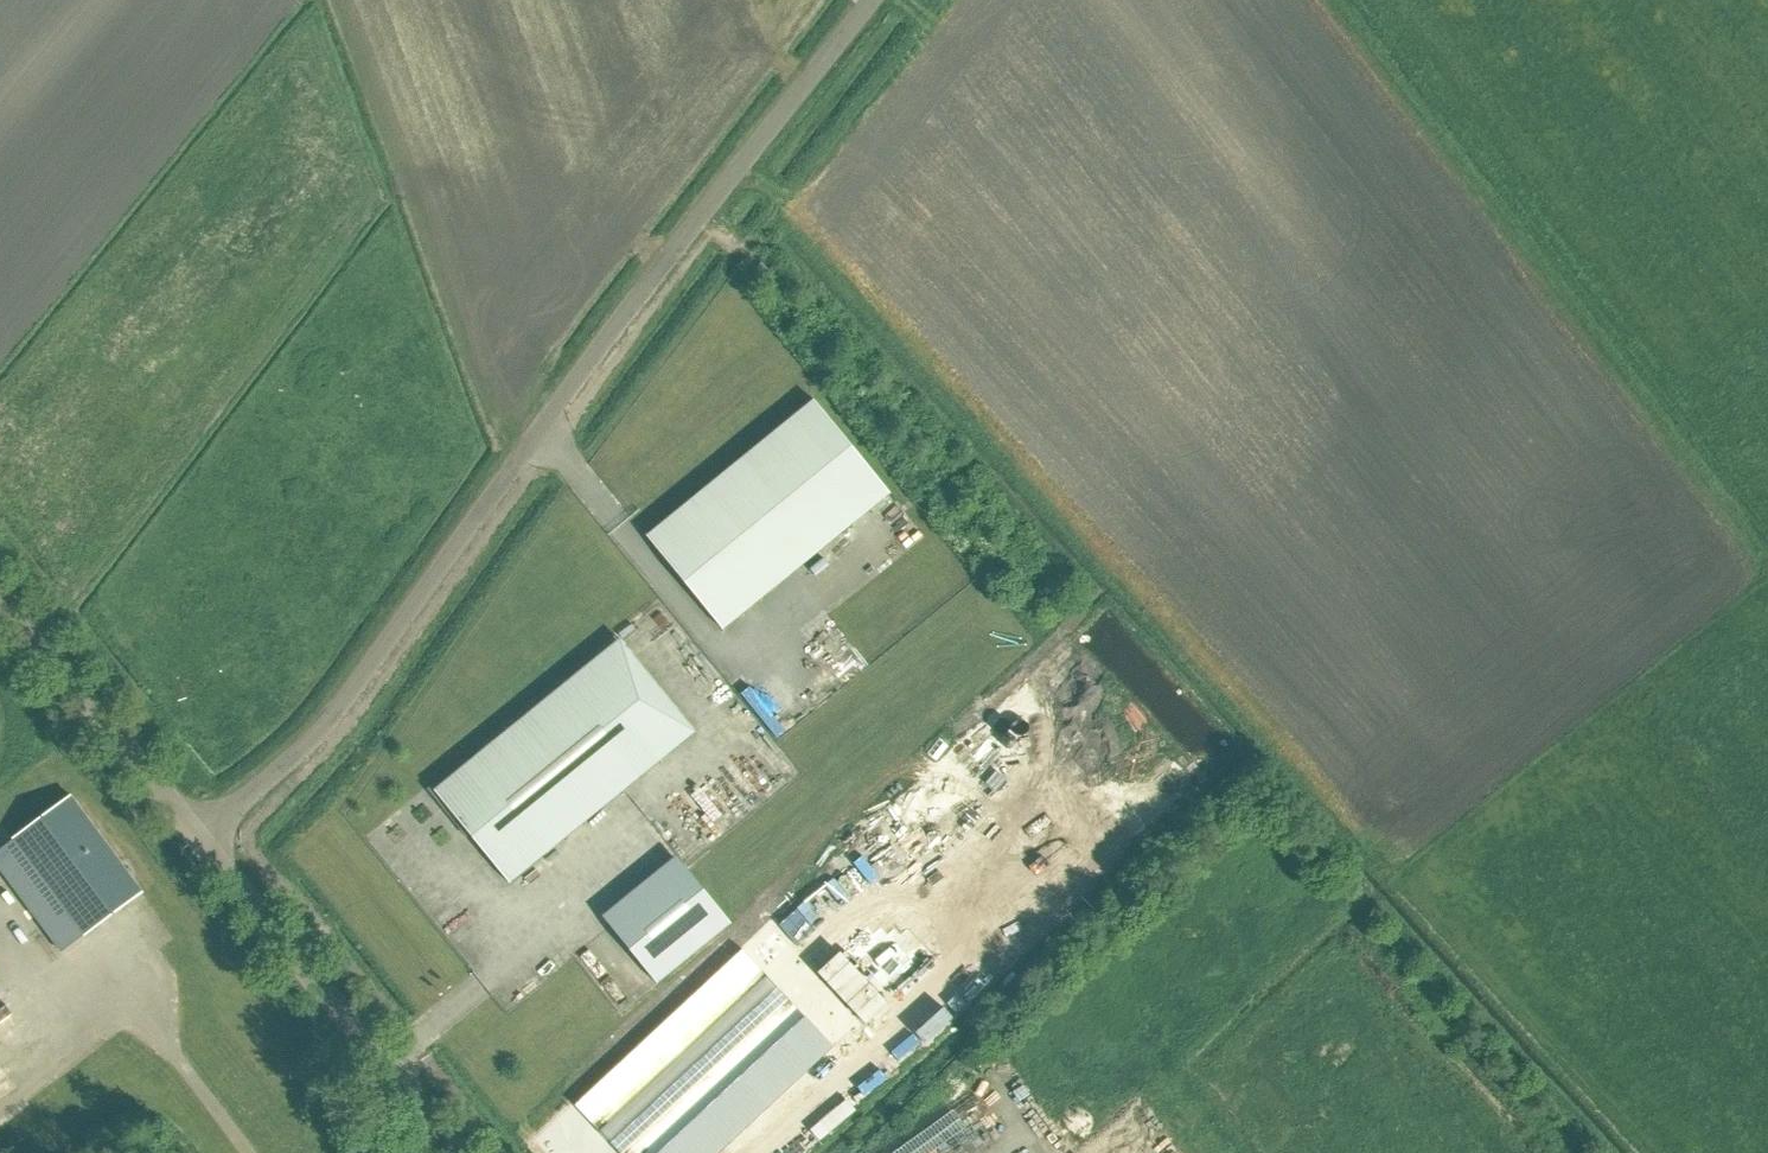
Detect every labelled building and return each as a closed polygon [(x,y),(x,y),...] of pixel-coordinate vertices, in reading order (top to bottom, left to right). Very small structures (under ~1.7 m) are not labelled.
[(813,400),(646,536),(722,630),(890,494),(813,400)] [(472,759),(434,790),(510,884),(511,883),(511,882),(677,747),(601,654),(473,759),(472,759)] [(0,848),(0,867),(62,951),(85,934),(142,891),(71,795),(13,838),(0,848)] [(686,867),(611,928),(657,984),(731,923),(686,867)] [(753,951),(768,966),(788,946),(774,932),(753,951)] [(743,950),(575,1105),(601,1133),(768,977),(743,950)] [(620,1152),(718,1152),(832,1047),(787,998),(620,1152)]
